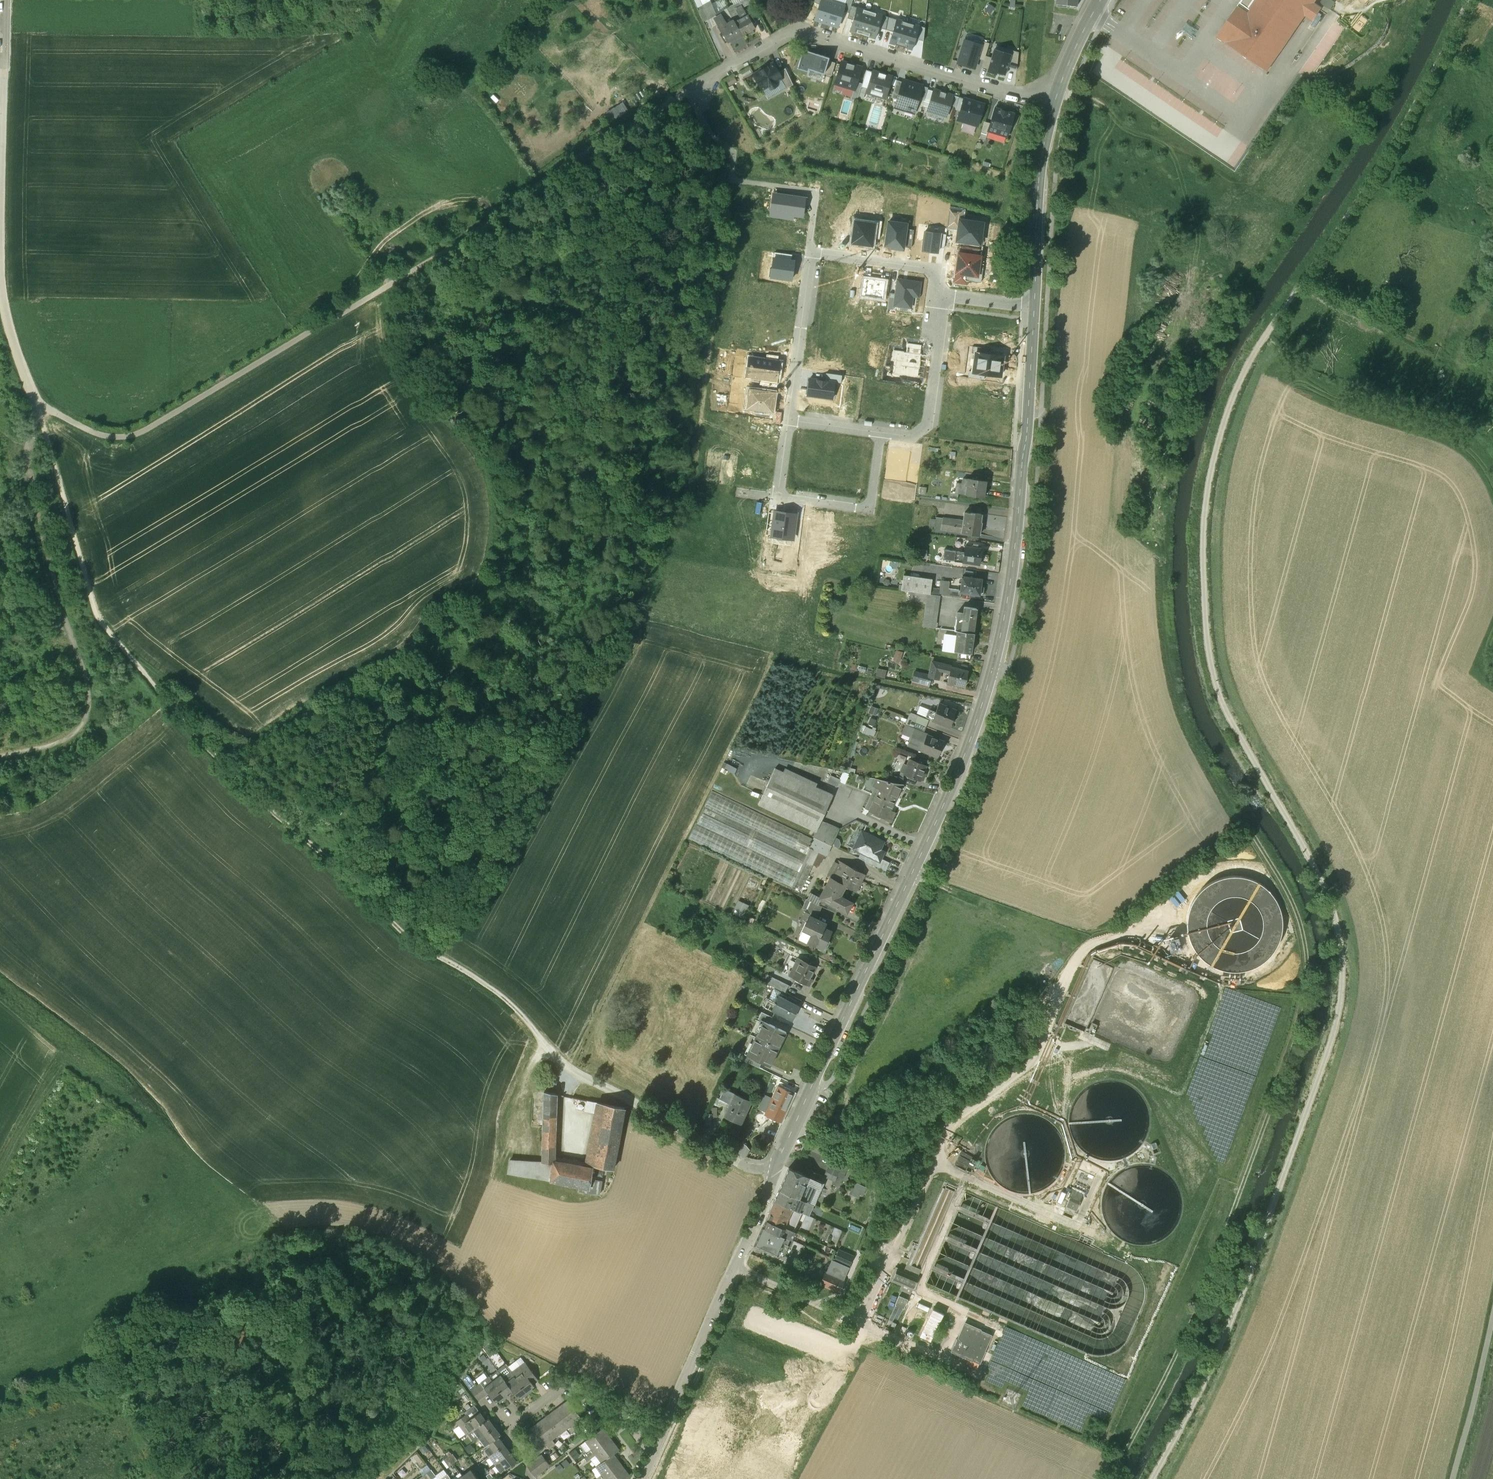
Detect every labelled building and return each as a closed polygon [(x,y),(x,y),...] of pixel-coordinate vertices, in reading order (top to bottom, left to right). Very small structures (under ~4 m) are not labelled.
[(703,22),(717,15),(710,1),(702,5),(700,0),(694,0),(703,22)] [(837,27),(845,4),(832,0),(820,0),(819,4),(814,20),(837,27)] [(1248,9),(1239,4),(1217,36),(1267,70),(1305,16),(1313,21),(1323,7),(1315,2),(1316,0),(1254,0),(1248,9)] [(1248,9),(1254,0),(1242,0),(1239,4),(1248,9)] [(789,10),(778,2),(775,7),(786,15),(789,10)] [(741,4),(728,12),(742,35),(755,27),(753,24),(755,22),(750,12),(747,14),(741,4)] [(853,19),(856,7),(850,5),(847,17),(853,19)] [(849,29),(862,33),(869,10),(856,7),(853,19),(849,29)] [(882,14),(869,10),(862,33),(875,37),(878,26),(882,14)] [(729,43),(742,35),(728,12),(718,18),(715,20),(715,21),(723,33),(721,34),(724,40),(726,39),(729,43)] [(882,14),(878,26),(885,28),(888,16),(882,14)] [(896,19),(888,16),(885,28),(892,30),(896,19)] [(889,42),(901,45),(907,22),(896,19),(892,30),(889,42)] [(919,25),(907,22),(901,45),(912,48),(915,38),(919,25)] [(924,27),(919,25),(915,38),(923,40),(924,27)] [(974,67),(977,57),(981,44),(964,39),(957,62),(974,67)] [(977,57),(984,60),(985,55),(989,42),(982,40),(981,44),(977,57)] [(829,56),(803,48),(797,67),(807,71),(808,68),(824,72),(828,59),(829,56)] [(994,48),(987,71),(996,74),(997,72),(1005,74),(1007,67),(1011,53),(994,48)] [(1018,51),(1012,49),(1011,53),(1007,67),(1016,69),(1018,51)] [(987,68),(991,57),(985,55),(984,60),(981,66),(987,68)] [(835,62),(828,59),(824,72),(831,75),(835,62)] [(860,66),(841,61),(835,83),(854,88),(856,81),(860,66)] [(772,63),(754,74),(762,88),(768,85),(770,87),(777,83),(775,81),(781,78),(781,77),(777,71),(772,63)] [(793,83),(785,67),(777,71),(781,77),(781,78),(786,87),(793,83)] [(867,88),(872,71),(866,69),(862,82),(861,86),(867,88)] [(873,70),(872,71),(867,88),(866,91),(885,97),(891,76),(873,70)] [(901,81),(896,79),(891,96),(896,98),(901,81)] [(862,82),(857,81),(856,81),(854,88),(851,97),(857,99),(861,86),(862,82)] [(913,84),(901,81),(896,98),(893,106),(914,112),(919,97),(922,85),(913,82),(913,84)] [(928,87),(922,85),(919,97),(924,98),(927,88),(928,87)] [(928,107),(933,90),(927,88),(924,98),(922,105),(928,107)] [(933,88),(933,90),(928,107),(927,110),(946,116),(953,94),(933,88)] [(955,109),(960,110),(964,98),(959,96),(955,109)] [(984,103),(964,97),(964,98),(960,110),(957,119),(976,125),(984,103)] [(1014,113),(995,107),(990,123),(988,130),(1007,136),(1014,113)] [(988,130),(990,123),(984,121),(979,138),(985,140),(988,130)] [(804,196),(772,192),(769,213),(793,216),(793,214),(802,215),(804,196)] [(949,208),(947,226),(959,227),(960,219),(961,210),(949,208)] [(852,240),(873,242),(875,220),(855,218),(852,240)] [(982,222),(960,219),(959,227),(957,239),(979,242),(982,222)] [(903,244),(905,227),(906,222),(887,220),(884,245),(903,247),(903,244)] [(903,244),(911,245),(913,228),(905,227),(903,244)] [(937,250),(938,246),(939,232),(924,230),(922,249),(937,250)] [(961,253),(978,256),(979,248),(962,246),(961,253)] [(774,251),(773,257),(791,259),(792,253),(774,251)] [(979,264),(980,256),(978,256),(961,253),(959,253),(957,265),(955,265),(954,271),(955,271),(954,280),(965,282),(965,279),(973,281),(975,274),(976,274),(978,264),(979,264)] [(791,278),(794,260),(791,259),(773,257),(772,268),(770,267),(769,275),(791,278)] [(919,280),(897,278),(895,293),(894,304),(909,306),(911,293),(918,294),(919,280)] [(920,353),(922,344),(908,342),(906,351),(920,353)] [(922,353),(920,353),(906,351),(894,349),(892,359),(896,360),(894,373),(919,376),(922,353)] [(975,350),(972,372),(1000,377),(1004,354),(975,350)] [(750,375),(777,378),(779,360),(753,356),(750,375)] [(825,379),(835,381),(840,382),(841,374),(826,371),(825,379)] [(807,393),(832,397),(835,381),(825,379),(809,377),(807,393)] [(747,406),(772,409),(775,389),(750,386),(747,406)] [(963,477),(962,482),(957,482),(955,492),(958,493),(984,496),(986,480),(963,477)] [(774,530),(776,513),(768,512),(766,529),(774,530)] [(981,513),(971,512),(971,513),(964,512),(962,526),(961,532),(961,533),(979,535),(980,527),(979,527),(981,513)] [(774,534),(791,537),(794,515),(776,513),(774,530),(774,534)] [(956,519),(943,517),(941,529),(961,532),(962,526),(955,525),(956,519)] [(964,547),(957,546),(956,551),(955,560),(962,561),(964,547)] [(982,548),(965,546),(964,547),(962,561),(962,562),(979,564),(982,548)] [(956,551),(943,549),(942,558),(955,560),(956,551)] [(932,579),(903,575),(901,589),(909,591),(927,593),(930,593),(931,587),(932,579)] [(981,579),(961,576),(959,591),(959,592),(960,592),(979,594),(981,579)] [(948,588),(940,587),(939,589),(939,595),(940,595),(960,597),(960,592),(959,592),(959,591),(958,591),(958,589),(948,588)] [(927,593),(909,591),(908,598),(926,601),(927,593)] [(930,593),(927,593),(926,601),(922,626),(936,627),(940,595),(939,595),(930,593)] [(976,608),(964,606),(963,612),(957,611),(956,616),(954,629),(957,630),(973,632),(976,608)] [(973,632),(957,630),(956,635),(954,650),(959,651),(971,652),(974,633),(973,632)] [(956,635),(944,634),(942,648),(954,650),(956,635)] [(941,664),(933,662),(929,675),(932,676),(938,677),(940,669),(941,664)] [(967,671),(951,666),(950,671),(947,682),(964,686),(967,671)] [(930,687),(932,676),(929,675),(916,672),(913,684),(930,687)] [(957,711),(940,703),(937,710),(935,716),(933,719),(950,727),(957,711)] [(935,716),(937,710),(931,707),(928,713),(935,716)] [(908,710),(905,717),(927,726),(930,719),(908,710)] [(927,726),(905,717),(899,732),(915,739),(924,743),(928,735),(924,734),(927,726)] [(944,742),(928,735),(924,743),(922,750),(938,756),(944,742)] [(922,750),(924,743),(915,739),(912,745),(922,750)] [(848,757),(844,769),(854,772),(855,767),(851,766),(853,758),(848,757)] [(926,765),(910,758),(904,773),(920,779),(923,780),(926,773),(923,772),(926,765)] [(768,785),(825,811),(833,794),(816,786),(785,772),(775,768),(768,785)] [(786,769),(785,772),(816,786),(817,783),(786,769)] [(843,769),(840,777),(841,778),(840,780),(845,782),(849,772),(843,769)] [(840,778),(830,774),(827,782),(837,786),(840,778)] [(891,775),(890,781),(902,783),(904,783),(905,778),(891,775)] [(890,781),(876,778),(873,785),(879,789),(880,788),(896,796),(902,783),(890,781)] [(821,820),(825,811),(768,785),(759,804),(816,830),(817,826),(808,822),(811,815),(821,820)] [(896,796),(880,788),(879,789),(873,801),(877,803),(873,812),(885,817),(884,818),(890,821),(894,811),(890,809),(896,796)] [(813,838),(712,790),(696,822),(688,837),(790,886),(791,884),(801,889),(819,851),(826,855),(831,844),(814,836),(813,838)] [(808,822),(817,826),(821,820),(811,815),(808,822)] [(839,828),(821,820),(816,830),(813,836),(814,836),(831,844),(839,828)] [(883,840),(861,830),(853,848),(867,854),(879,860),(880,858),(884,851),(879,849),(883,840)] [(879,860),(867,854),(864,860),(885,870),(889,862),(880,858),(879,860)] [(864,873),(839,860),(830,877),(845,885),(854,889),(855,889),(864,873)] [(845,885),(830,877),(819,898),(830,903),(847,911),(852,902),(840,895),(845,885)] [(819,898),(819,897),(810,893),(807,899),(811,900),(822,906),(827,908),(830,903),(819,898)] [(822,906),(811,900),(807,908),(818,913),(822,906)] [(741,902),(737,910),(747,915),(751,907),(741,902)] [(643,922),(648,925),(656,910),(651,907),(643,922)] [(818,913),(807,908),(802,918),(807,920),(809,916),(815,919),(818,913)] [(815,919),(809,916),(807,920),(799,936),(823,948),(831,931),(823,928),(825,924),(817,921),(818,920),(815,919)] [(641,929),(633,948),(642,952),(647,941),(644,940),(647,931),(641,929)] [(816,966),(802,959),(793,977),(809,985),(812,978),(810,977),(816,966)] [(769,976),(765,982),(787,992),(790,986),(769,976)] [(799,1006),(779,996),(775,1004),(772,1010),(792,1020),(799,1006)] [(765,1007),(772,1010),(775,1004),(769,1000),(765,1007)] [(773,1017),(762,1011),(758,1019),(763,1021),(764,1020),(769,1023),(773,1017)] [(769,1023),(764,1020),(763,1021),(756,1037),(778,1048),(786,1031),(769,1023)] [(778,1048),(756,1037),(747,1054),(747,1055),(753,1057),(750,1063),(759,1067),(762,1062),(769,1066),(778,1048)] [(747,1054),(742,1051),(739,1058),(750,1063),(753,1057),(747,1055),(747,1054)] [(734,1092),(724,1088),(720,1098),(730,1103),(734,1092)] [(779,1088),(769,1109),(782,1115),(792,1094),(779,1088)] [(544,1091),(542,1161),(554,1162),(554,1161),(555,1161),(557,1094),(544,1091)] [(751,1100),(734,1092),(730,1103),(724,1116),(741,1123),(751,1100)] [(596,1101),(593,1116),(601,1118),(604,1103),(596,1101)] [(601,1118),(593,1164),(613,1168),(624,1107),(604,1103),(601,1118)] [(715,1104),(712,1112),(724,1116),(726,1108),(715,1104)] [(593,1116),(584,1165),(593,1166),(593,1164),(601,1118),(593,1116)] [(551,1179),(554,1162),(542,1161),(505,1159),(504,1174),(551,1179)] [(843,1178),(848,1166),(831,1159),(826,1171),(843,1178)] [(570,1182),(573,1164),(555,1161),(554,1161),(554,1162),(551,1179),(570,1182)] [(584,1166),(573,1164),(570,1182),(580,1184),(590,1185),(591,1177),(593,1166),(584,1165),(584,1166)] [(779,1189),(814,1204),(815,1205),(825,1183),(816,1179),(818,1173),(805,1167),(802,1173),(788,1167),(779,1189)] [(1089,1185),(1094,1175),(1078,1168),(1074,1178),(1078,1180),(1071,1196),(1070,1195),(1065,1205),(1066,1205),(1062,1214),(1072,1218),(1076,1210),(1081,1200),(1080,1200),(1087,1183),(1089,1185)] [(602,1179),(593,1177),(593,1178),(591,1177),(590,1185),(580,1184),(579,1190),(599,1193),(602,1179)] [(873,1187),(879,1190),(876,1197),(879,1198),(882,1192),(885,1183),(876,1179),(873,1187)] [(863,1196),(867,1187),(854,1181),(849,1193),(858,1197),(860,1194),(863,1196)] [(809,1215),(814,1204),(779,1189),(774,1200),(802,1212),(809,1215)] [(794,1230),(802,1212),(774,1200),(766,1218),(794,1230)] [(791,1238),(794,1230),(766,1218),(762,1226),(791,1238)] [(783,1257),(791,1238),(762,1226),(754,1245),(778,1256),(779,1254),(783,1257)] [(850,1265),(853,1257),(838,1251),(835,1259),(850,1265)] [(913,1289),(918,1278),(896,1268),(892,1279),(913,1289)] [(839,1293),(845,1279),(825,1271),(819,1285),(839,1293)] [(895,1304),(903,1308),(907,1298),(899,1295),(896,1301),(895,1304)] [(980,1363),(992,1334),(981,1329),(981,1328),(964,1321),(957,1338),(956,1338),(950,1351),(973,1361),(973,1360),(980,1363)] [(483,1348),(489,1356),(495,1352),(488,1343),(483,1348)] [(515,1360),(508,1366),(511,1371),(512,1372),(528,1394),(531,1392),(529,1389),(534,1385),(527,1376),(532,1372),(524,1362),(519,1366),(515,1360)] [(505,1363),(497,1369),(498,1370),(512,1390),(517,1398),(523,1394),(524,1396),(528,1394),(512,1372),(511,1371),(508,1366),(505,1363)] [(498,1370),(489,1377),(492,1380),(506,1398),(508,1396),(507,1394),(512,1390),(498,1370)] [(464,1374),(462,1379),(470,1389),(475,1386),(483,1396),(488,1393),(495,1402),(500,1399),(502,1401),(506,1398),(492,1380),(489,1377),(488,1376),(476,1385),(469,1375),(464,1374)] [(470,1389),(470,1390),(478,1400),(483,1396),(475,1386),(470,1389)] [(462,1388),(458,1390),(459,1391),(456,1395),(455,1396),(457,1399),(466,1393),(462,1388)] [(567,1400),(556,1408),(573,1431),(577,1428),(573,1423),(581,1418),(567,1400)] [(556,1408),(546,1416),(559,1434),(567,1428),(571,1433),(573,1431),(556,1408)] [(464,1415),(455,1421),(459,1425),(459,1426),(465,1434),(466,1435),(468,1434),(473,1430),(479,1425),(486,1420),(485,1420),(479,1412),(468,1420),(464,1415)] [(552,1439),(559,1434),(546,1416),(535,1424),(553,1447),(556,1444),(552,1439)] [(479,1425),(473,1430),(479,1438),(488,1431),(496,1424),(494,1421),(491,1423),(488,1418),(485,1420),(486,1420),(479,1425)] [(488,1431),(479,1438),(485,1446),(494,1439),(494,1440),(498,1437),(500,1435),(496,1429),(499,1428),(497,1425),(496,1424),(488,1431)] [(525,1432),(524,1432),(537,1450),(538,1450),(546,1444),(550,1449),(553,1447),(535,1424),(525,1432)] [(588,1456),(610,1439),(602,1428),(580,1444),(586,1452),(583,1454),(585,1457),(588,1455),(588,1456)] [(504,1440),(502,1442),(498,1437),(494,1440),(494,1439),(485,1446),(482,1448),(488,1457),(506,1443),(504,1440)] [(610,1439),(588,1456),(590,1458),(595,1455),(601,1462),(607,1457),(607,1458),(613,1454),(619,1450),(618,1449),(610,1439)] [(494,1465),(510,1453),(506,1448),(509,1446),(506,1443),(488,1457),(494,1465)] [(469,1453),(474,1450),(470,1444),(465,1447),(469,1453)] [(575,1449),(570,1453),(575,1459),(580,1455),(575,1449)] [(555,1450),(550,1454),(555,1460),(559,1456),(555,1450)] [(452,1453),(448,1456),(453,1463),(457,1460),(452,1453)] [(510,1453),(494,1465),(501,1473),(516,1461),(510,1453)] [(595,1466),(601,1474),(596,1478),(597,1478),(601,1478),(603,1477),(621,1464),(613,1454),(607,1458),(607,1457),(601,1462),(596,1466),(595,1466)] [(397,1467),(402,1475),(422,1463),(417,1455),(397,1467)] [(537,1458),(545,1469),(550,1465),(542,1455),(537,1458)] [(448,1456),(444,1459),(449,1466),(452,1463),(453,1463),(448,1456)] [(540,1473),(545,1469),(537,1458),(532,1462),(540,1473)] [(566,1458),(562,1462),(566,1468),(570,1464),(566,1458)] [(535,1476),(540,1473),(532,1462),(527,1466),(535,1476)] [(560,1463),(555,1467),(559,1472),(564,1469),(560,1463)] [(601,1478),(624,1478),(629,1475),(621,1464),(601,1478)] [(426,1472),(431,1478),(436,1476),(430,1469),(426,1472)] [(464,1478),(478,1478),(470,1469),(461,1475),(464,1478)]
